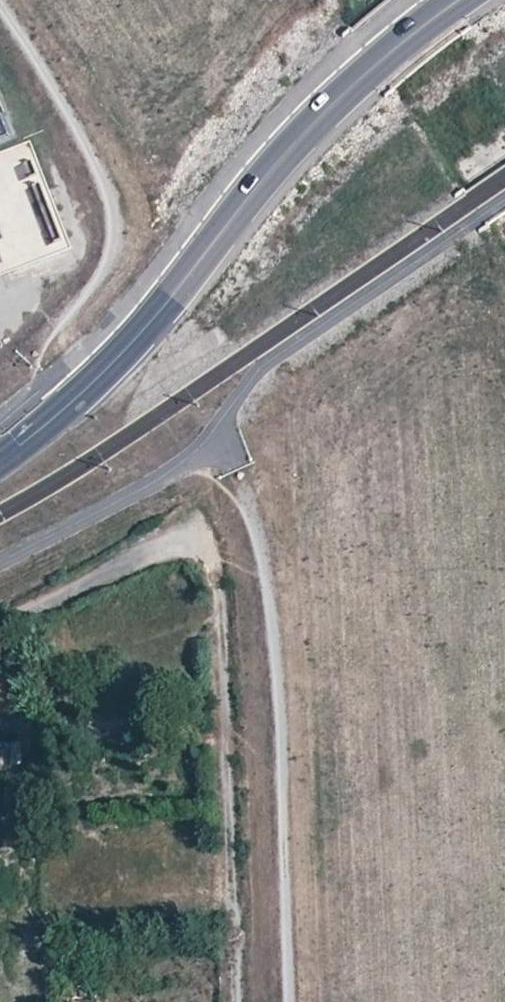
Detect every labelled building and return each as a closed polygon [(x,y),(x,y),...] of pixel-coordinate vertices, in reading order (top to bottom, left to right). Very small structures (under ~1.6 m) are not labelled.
[(66,242),(29,155),(8,164),(15,179),(0,185),(0,192),(3,198),(0,200),(0,270),(66,242)]
